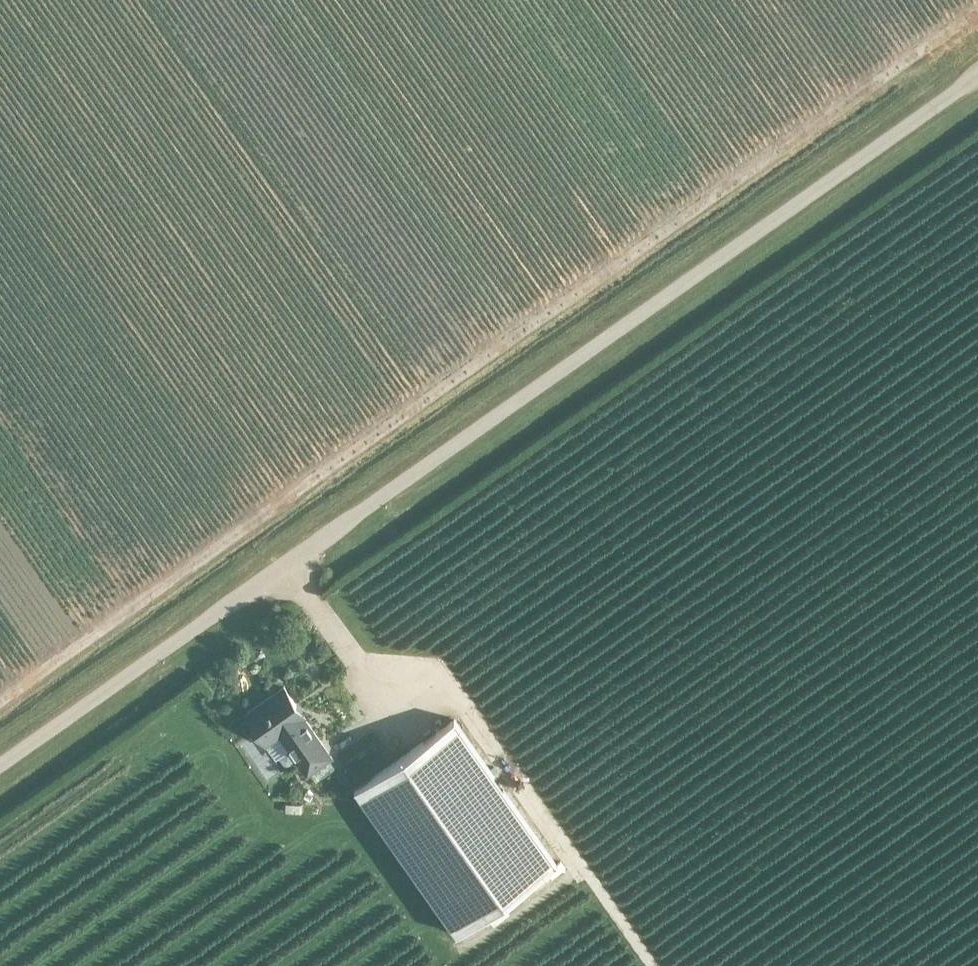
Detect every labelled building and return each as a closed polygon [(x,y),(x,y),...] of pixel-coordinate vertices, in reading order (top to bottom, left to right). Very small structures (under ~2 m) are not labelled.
[(242,671),(233,680),(246,693),(255,684),(242,671)] [(284,687),(245,714),(266,745),(280,735),(281,737),(282,736),(289,746),(288,747),(307,775),(332,757),(304,717),(301,719),(292,707),(296,704),(284,687)] [(356,789),(431,896),(456,932),(555,863),(454,720),(356,789)]
